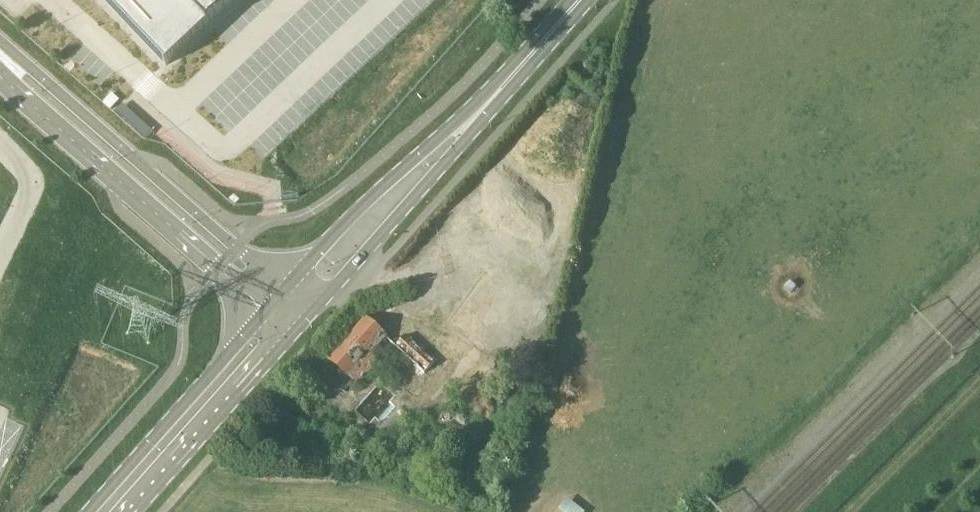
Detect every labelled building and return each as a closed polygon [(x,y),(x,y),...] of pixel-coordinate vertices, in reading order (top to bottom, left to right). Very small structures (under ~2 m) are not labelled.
[(167,65),(236,0),(106,0),(167,65)] [(327,356),(353,381),(392,339),(366,314),(327,356)] [(426,373),(436,361),(405,334),(394,346),(426,373)]
